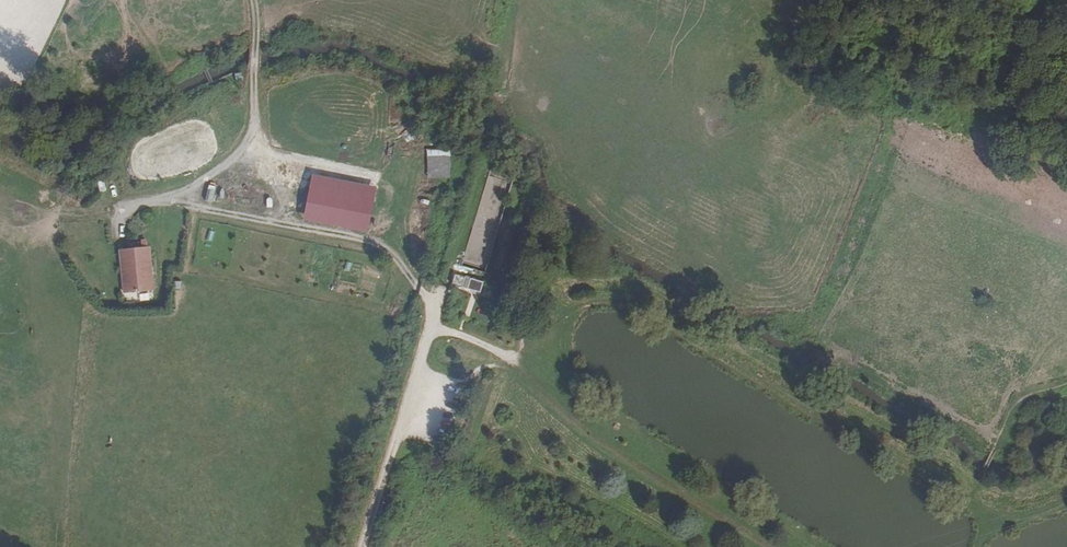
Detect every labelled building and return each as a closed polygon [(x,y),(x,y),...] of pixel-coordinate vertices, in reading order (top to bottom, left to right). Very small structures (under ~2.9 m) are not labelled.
[(426,150),(427,179),(450,178),(449,150),(426,150)] [(303,224),(368,236),(376,193),(311,181),(307,202),(303,224)] [(153,290),(149,244),(124,247),(117,247),(121,292),(153,290)] [(453,284),(481,293),(485,282),(457,273),(453,284)]
